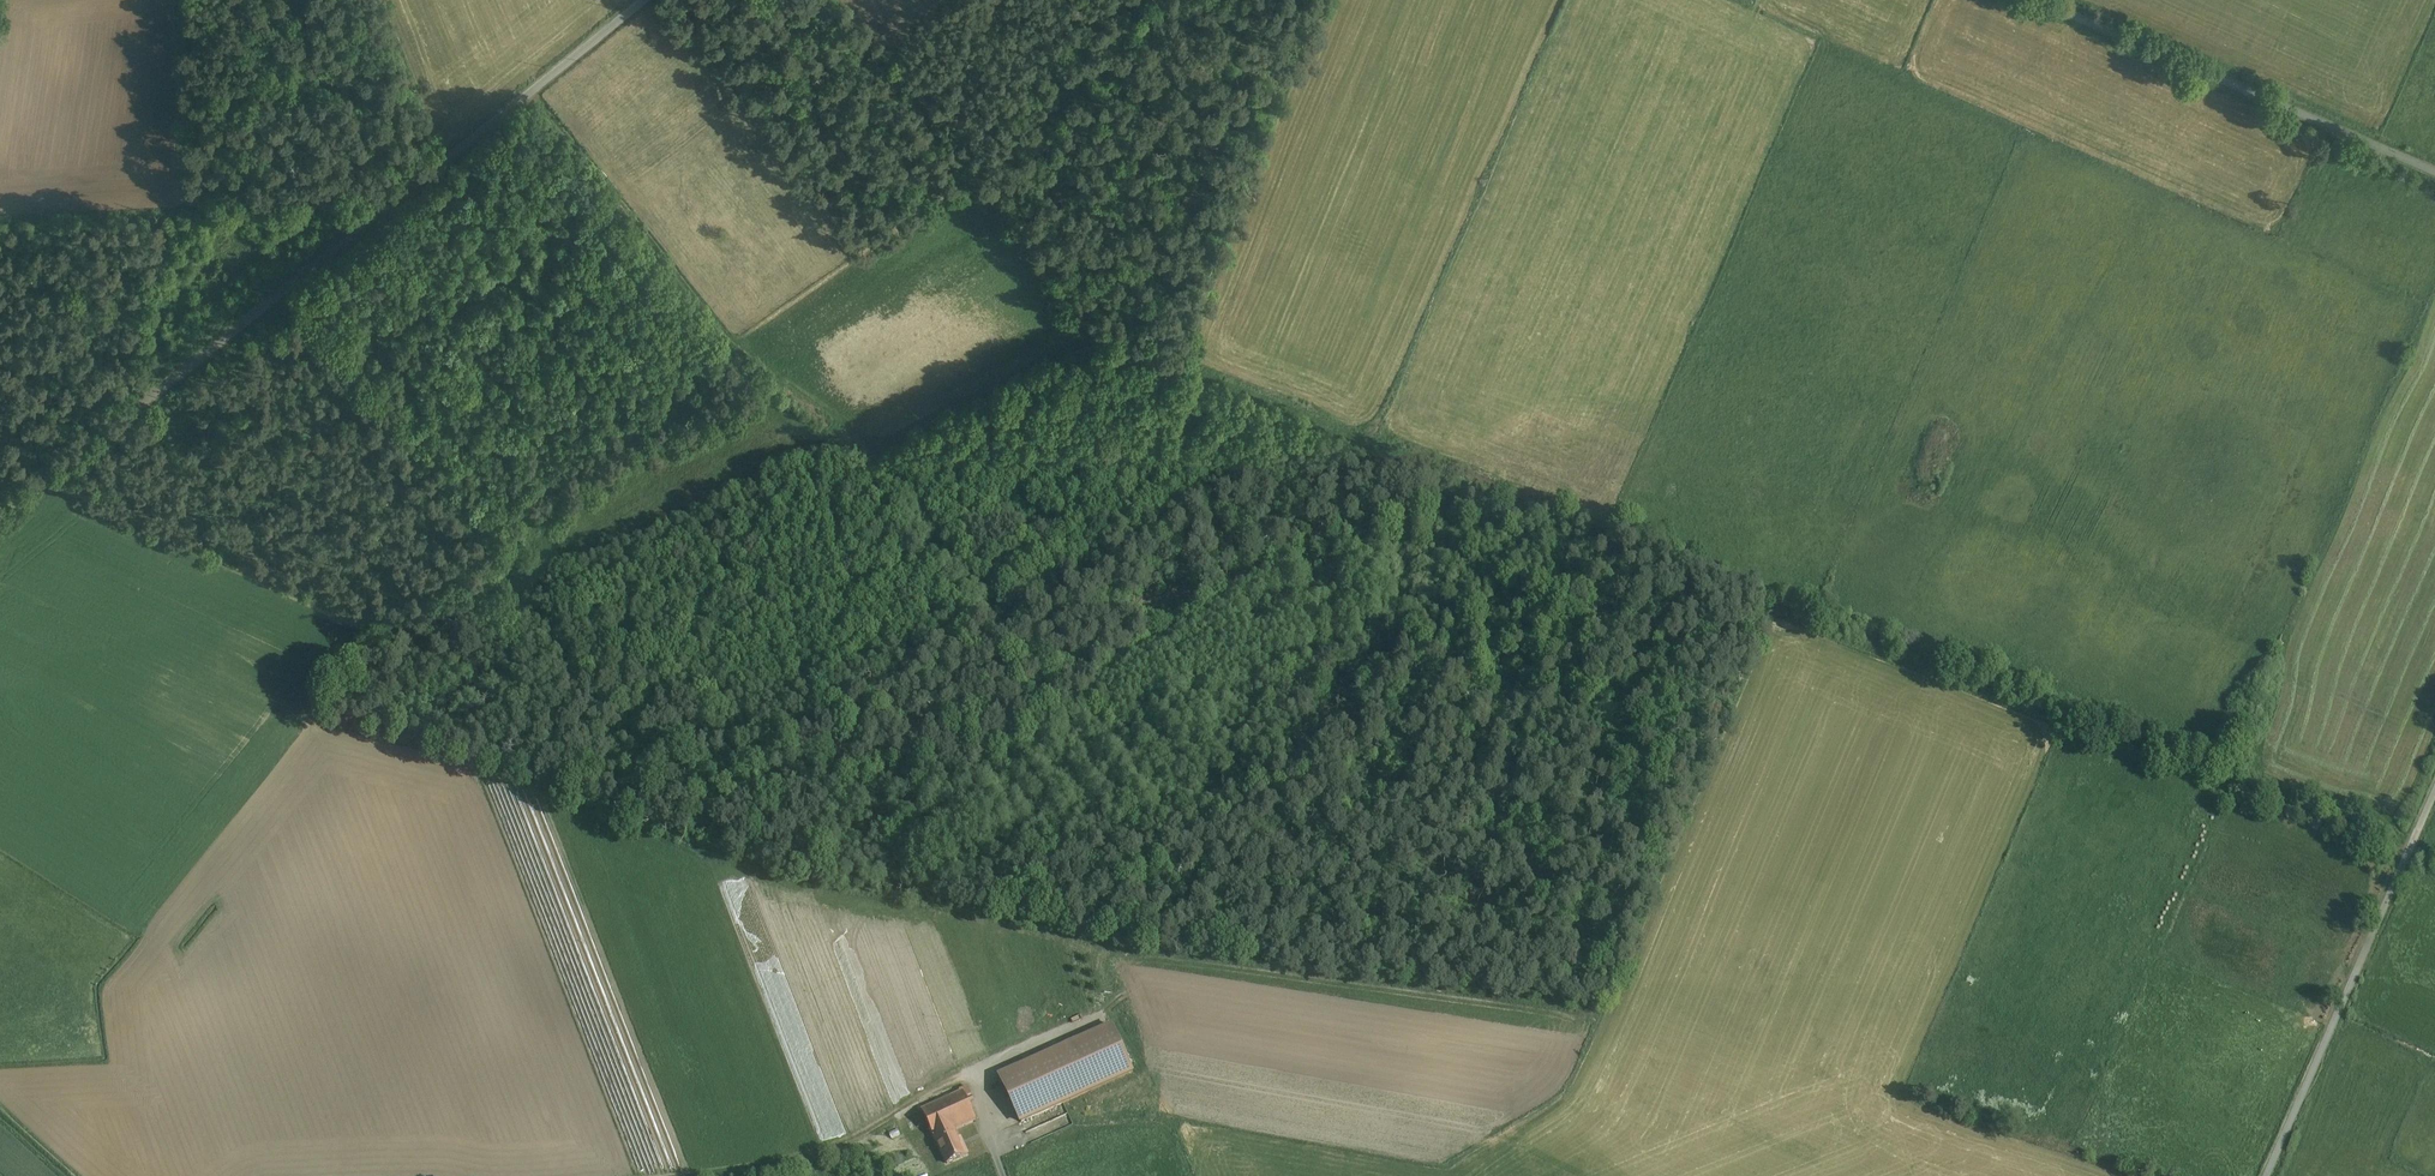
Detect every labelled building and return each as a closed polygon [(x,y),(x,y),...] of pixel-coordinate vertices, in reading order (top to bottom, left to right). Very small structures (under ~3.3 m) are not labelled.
[(1112,1025),(1000,1076),(1022,1123),(1072,1100),(1133,1072),(1112,1025)] [(963,1093),(922,1111),(934,1139),(935,1139),(953,1131),(975,1121),(963,1093)] [(958,1140),(953,1131),(935,1139),(947,1164),(952,1162),(968,1155),(960,1139),(958,1140)]
